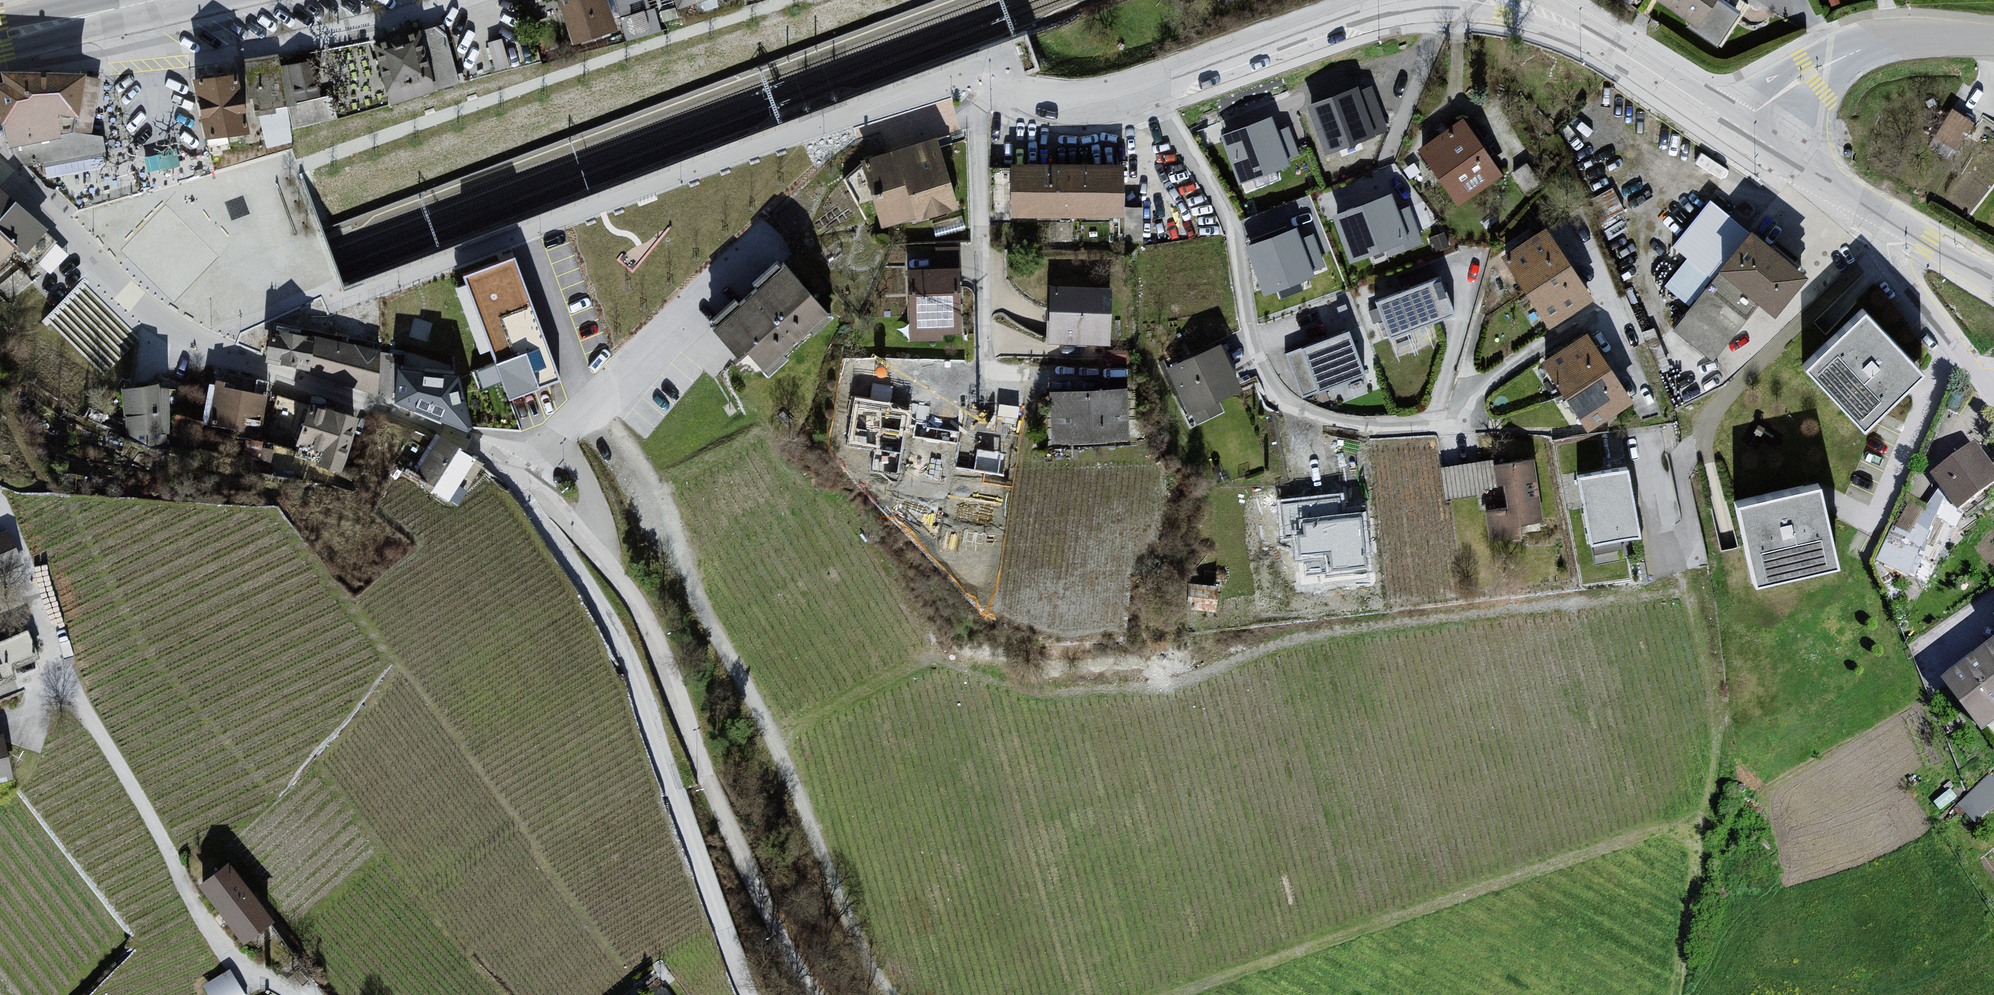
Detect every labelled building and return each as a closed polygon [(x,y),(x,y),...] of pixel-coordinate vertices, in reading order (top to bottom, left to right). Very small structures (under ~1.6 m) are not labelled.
[(573,38),(614,25),(606,0),(561,0),(573,38)] [(614,11),(649,5),(648,0),(612,0),(614,11)] [(1658,4),(1702,31),(1723,0),(1661,0),(1658,4)] [(442,27),(384,44),(401,99),(458,82),(442,27)] [(292,135),(280,56),(247,61),(259,140),(292,135)] [(297,99),(318,95),(312,63),(291,67),(297,99)] [(97,80),(8,75),(8,88),(1,91),(9,127),(14,128),(17,147),(74,141),(72,118),(95,118),(97,80)] [(245,129),(234,75),(197,82),(208,137),(245,129)] [(1325,148),(1388,125),(1370,76),(1307,99),(1325,148)] [(1960,146),(1974,113),(1950,104),(1937,137),(1960,146)] [(1282,177),(1277,162),(1302,155),(1292,121),(1278,126),(1273,110),(1223,124),(1243,189),(1282,177)] [(1466,119),(1421,150),(1458,204),(1503,174),(1466,119)] [(943,144),(866,163),(884,232),(960,213),(943,144)] [(1120,168),(1013,171),(1014,217),(1122,214),(1120,168)] [(1425,242),(1411,199),(1398,203),(1393,186),(1333,204),(1351,260),(1372,253),(1373,258),(1425,242)] [(16,246),(37,262),(55,241),(0,191),(0,233),(16,246)] [(1266,297),(1304,283),(1300,272),(1325,263),(1307,214),(1244,237),(1266,297)] [(16,246),(0,233),(0,264),(16,246)] [(1551,233),(1507,262),(1549,326),(1594,296),(1551,233)] [(1765,234),(1730,272),(1788,317),(1818,278),(1765,234)] [(456,270),(480,348),(494,343),(508,389),(560,373),(539,304),(534,306),(518,251),(456,270)] [(781,265),(711,328),(757,379),(827,316),(781,265)] [(959,272),(910,274),(912,337),(961,335),(959,272)] [(1441,277),(1375,303),(1389,339),(1455,312),(1441,277)] [(1104,293),(1055,292),(1055,339),(1104,340),(1104,293)] [(1861,311),(1801,371),(1860,431),(1921,371),(1861,311)] [(1351,330),(1303,345),(1316,390),(1365,373),(1351,330)] [(383,356),(274,333),(273,359),(377,393),(383,356)] [(1549,368),(1589,428),(1631,400),(1591,340),(1549,368)] [(159,377),(183,384),(191,358),(167,351),(159,377)] [(1224,351),(1175,374),(1192,410),(1241,387),(1224,351)] [(485,385),(504,379),(496,359),(478,365),(485,385)] [(457,377),(402,371),(402,401),(474,432),(457,377)] [(170,389),(132,392),(135,432),(169,430),(170,389)] [(267,398),(218,391),(212,425),(261,433),(267,398)] [(1121,394),(1059,395),(1060,436),(1122,434),(1121,394)] [(357,419),(311,406),(299,444),(345,458),(357,419)] [(445,443),(426,471),(454,490),(473,462),(445,443)] [(1938,479),(1967,515),(1993,492),(1993,470),(1979,453),(1938,479)] [(1580,464),(1590,547),(1623,543),(1621,527),(1637,525),(1629,458),(1580,464)] [(1536,464),(1499,469),(1506,514),(1489,516),(1493,544),(1529,539),(1527,526),(1545,523),(1536,464)] [(1819,484),(1731,505),(1752,589),(1839,567),(1819,484)] [(1288,547),(1326,545),(1326,558),(1364,556),(1361,498),(1345,499),(1344,487),(1285,491),(1288,547)] [(1992,736),(1993,735),(1993,656),(1950,687),(1992,736)] [(11,775),(2,738),(0,739),(0,778),(11,775)] [(1993,804),(1993,775),(1968,796),(1982,813),(1993,804)] [(232,867),(204,887),(250,946),(278,927),(232,867)] [(203,989),(206,994),(243,994),(229,975),(203,989)]
